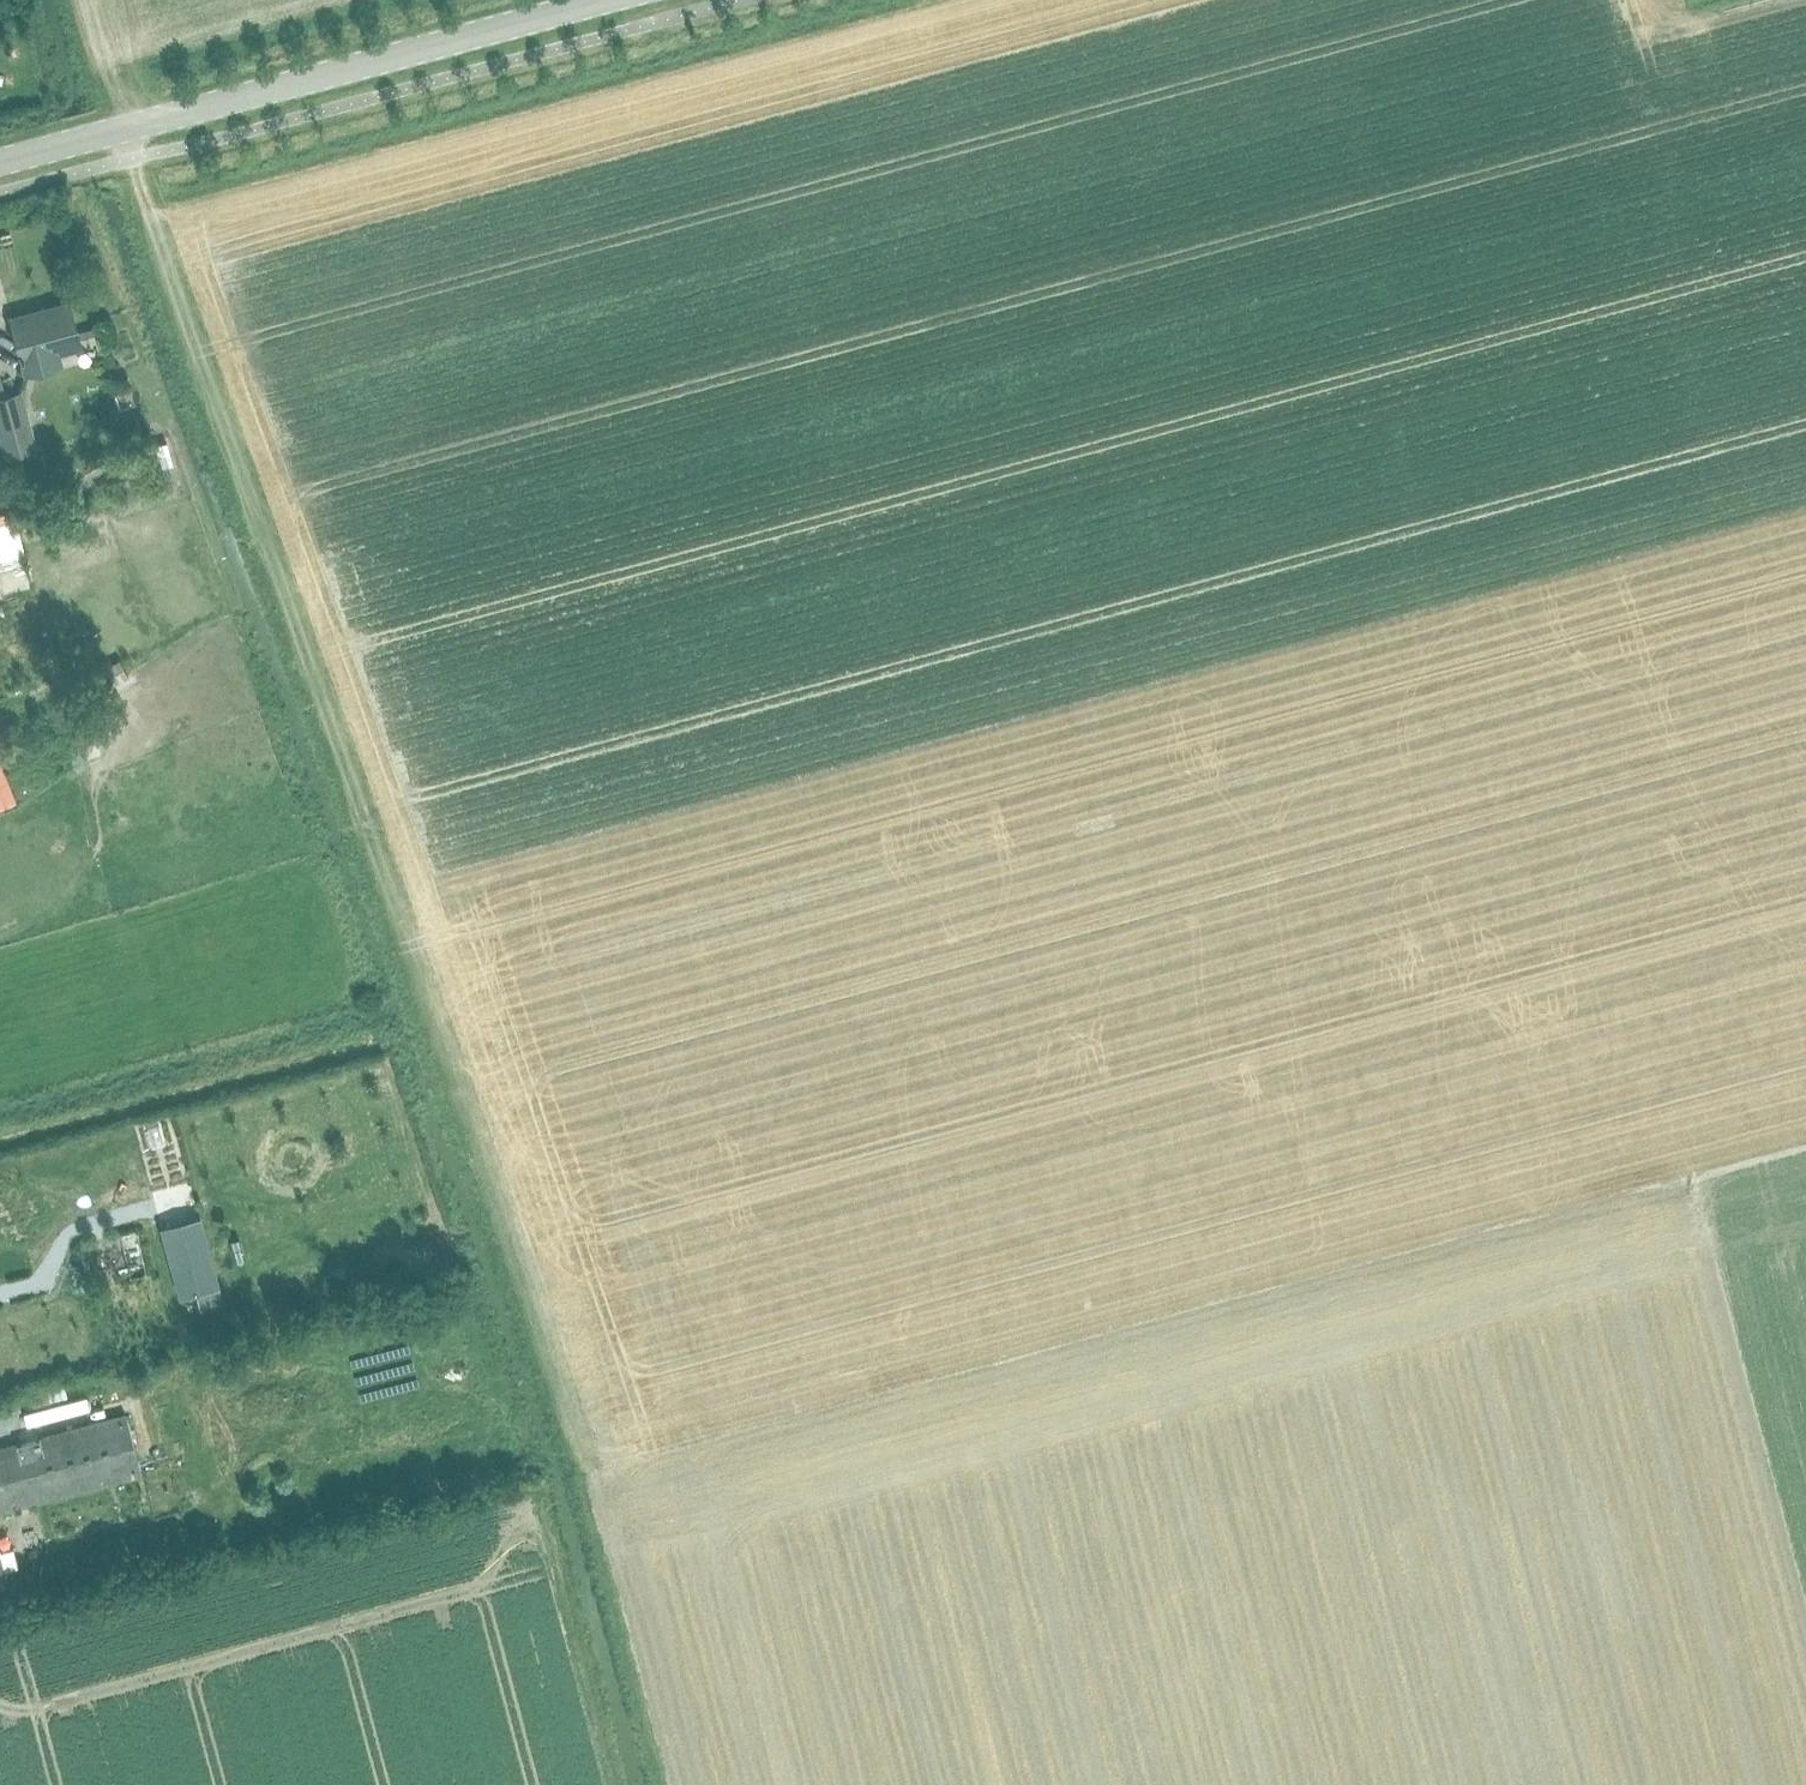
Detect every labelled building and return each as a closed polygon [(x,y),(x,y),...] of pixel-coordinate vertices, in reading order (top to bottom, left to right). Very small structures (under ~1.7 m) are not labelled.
[(82,342),(70,299),(46,306),(46,303),(34,307),(34,309),(11,316),(23,359),(43,353),(46,363),(65,358),(62,348),(82,342)] [(0,396),(0,429),(1,433),(30,425),(20,390),(0,396)] [(35,445),(30,425),(1,433),(6,453),(7,453),(10,465),(22,462),(18,450),(35,445)] [(167,441),(155,444),(157,453),(163,452),(167,464),(173,463),(167,441)] [(14,541),(10,502),(0,503),(0,543),(14,541)] [(27,570),(45,565),(41,550),(22,555),(27,570)] [(20,596),(18,586),(0,589),(0,600),(20,596)] [(119,660),(91,674),(99,691),(128,676),(119,660)] [(0,764),(0,790),(11,788),(7,763),(0,764)] [(161,1224),(180,1294),(197,1290),(222,1283),(204,1213),(161,1224)] [(222,1283),(197,1290),(201,1307),(226,1300),(222,1283)] [(68,1430),(0,1448),(0,1509),(142,1472),(127,1414),(68,1430)] [(0,1551),(0,1553),(5,1570),(17,1566),(12,1548),(0,1551)]
